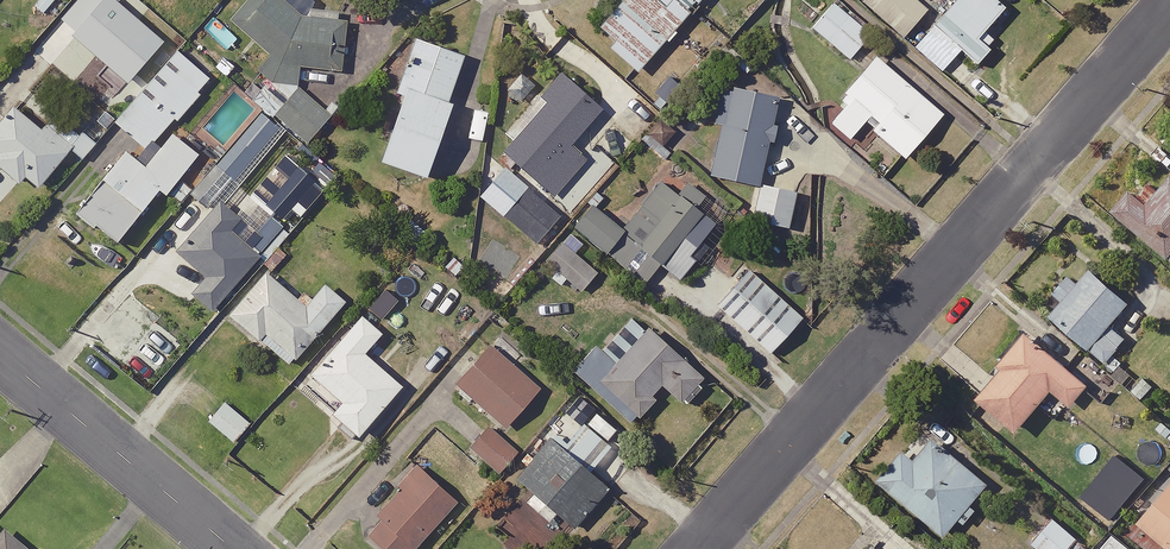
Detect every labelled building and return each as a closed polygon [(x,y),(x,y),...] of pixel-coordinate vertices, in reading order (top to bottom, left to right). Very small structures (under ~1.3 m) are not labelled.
[(35,5),(44,13),(54,0),(39,0),(35,5)] [(102,0),(78,0),(62,18),(76,30),(102,0)] [(117,0),(102,0),(76,30),(71,35),(128,84),(165,42),(117,0)] [(285,0),(248,0),(230,20),(272,56),(259,71),(273,83),(299,87),(301,66),(341,70),(347,20),(302,15),(285,0)] [(657,0),(624,0),(600,27),(615,40),(609,48),(638,74),(683,23),(657,0)] [(864,2),(904,38),(928,11),(915,0),(866,0),(864,2)] [(934,26),(962,50),(978,64),(990,50),(978,40),(1006,8),(996,0),(957,0),(934,26)] [(873,35),(834,2),(813,27),(851,60),(873,35)] [(962,50),(934,26),(915,47),(943,72),(962,50)] [(407,88),(448,102),(464,56),(415,38),(396,93),(404,95),(407,88)] [(213,78),(179,49),(115,121),(149,151),(213,78)] [(944,114),(876,56),(839,99),(846,105),(830,124),(850,141),(867,123),(907,157),(944,114)] [(603,108),(560,72),(539,97),(546,103),(505,152),(555,194),(585,159),(570,147),(603,108)] [(680,87),(668,78),(655,94),(667,103),(680,87)] [(333,115),(299,87),(274,116),(309,144),(333,115)] [(448,102),(407,88),(404,95),(381,162),(427,178),(453,104),(448,102)] [(721,126),(710,175),(760,186),(770,142),(774,143),(778,126),(772,125),(778,100),(723,88),(715,124),(721,126)] [(14,103),(0,120),(0,166),(21,183),(26,176),(39,187),(70,149),(14,103)] [(280,127),(262,112),(217,164),(235,179),(280,127)] [(146,166),(127,150),(79,211),(118,242),(160,190),(167,196),(201,154),(173,132),(146,166)] [(326,188),(286,154),(254,193),(285,219),(292,211),(300,218),(326,188)] [(622,229),(618,233),(623,236),(662,267),(703,215),(695,209),(704,197),(686,183),(678,192),(661,179),(622,229)] [(1149,205),(1132,192),(1114,213),(1169,260),(1169,180),(1149,205)] [(797,192),(763,185),(755,221),(789,228),(797,192)] [(562,215),(528,188),(504,216),(538,244),(562,215)] [(242,220),(221,202),(177,252),(206,277),(192,293),(213,311),(261,256),(233,231),(242,220)] [(618,233),(622,229),(593,206),(575,228),(608,254),(623,236),(618,233)] [(598,272),(561,242),(545,260),(582,291),(598,272)] [(1064,302),(1052,317),(1107,362),(1126,340),(1111,328),(1132,303),(1091,268),(1078,283),(1070,276),(1054,294),(1064,302)] [(803,318),(749,270),(717,306),(771,354),(803,318)] [(267,271),(230,314),(261,340),(266,335),(297,360),(347,301),(325,283),(306,304),(267,271)] [(385,333),(363,314),(311,374),(343,402),(333,413),(360,437),(405,385),(368,353),(385,333)] [(616,362),(595,344),(572,371),(634,425),(657,400),(652,396),(662,384),(681,401),(703,377),(646,327),(616,362)] [(1090,386),(1027,334),(999,367),(1003,370),(978,399),(1019,433),(1053,391),(1073,407),(1090,386)] [(542,388),(491,344),(456,384),(506,428),(542,388)] [(225,402),(209,421),(235,442),(251,423),(225,402)] [(519,453),(489,426),(470,448),(500,474),(519,453)] [(610,488),(551,438),(516,478),(576,529),(610,488)] [(917,461),(904,451),(879,481),(947,538),(992,484),(936,438),(917,461)] [(1147,479),(1118,456),(1084,497),(1113,521),(1147,479)] [(418,466),(375,513),(382,520),(369,534),(386,548),(414,548),(457,501),(418,466)] [(1139,523),(1169,548),(1169,487),(1139,523)] [(1054,519),(1033,543),(1040,548),(1071,548),(1079,539),(1054,519)] [(5,527),(0,533),(0,548),(32,548),(5,527)] [(1114,535),(1102,548),(1130,548),(1114,535)] [(1079,539),(1071,548),(1090,548),(1079,539)]
